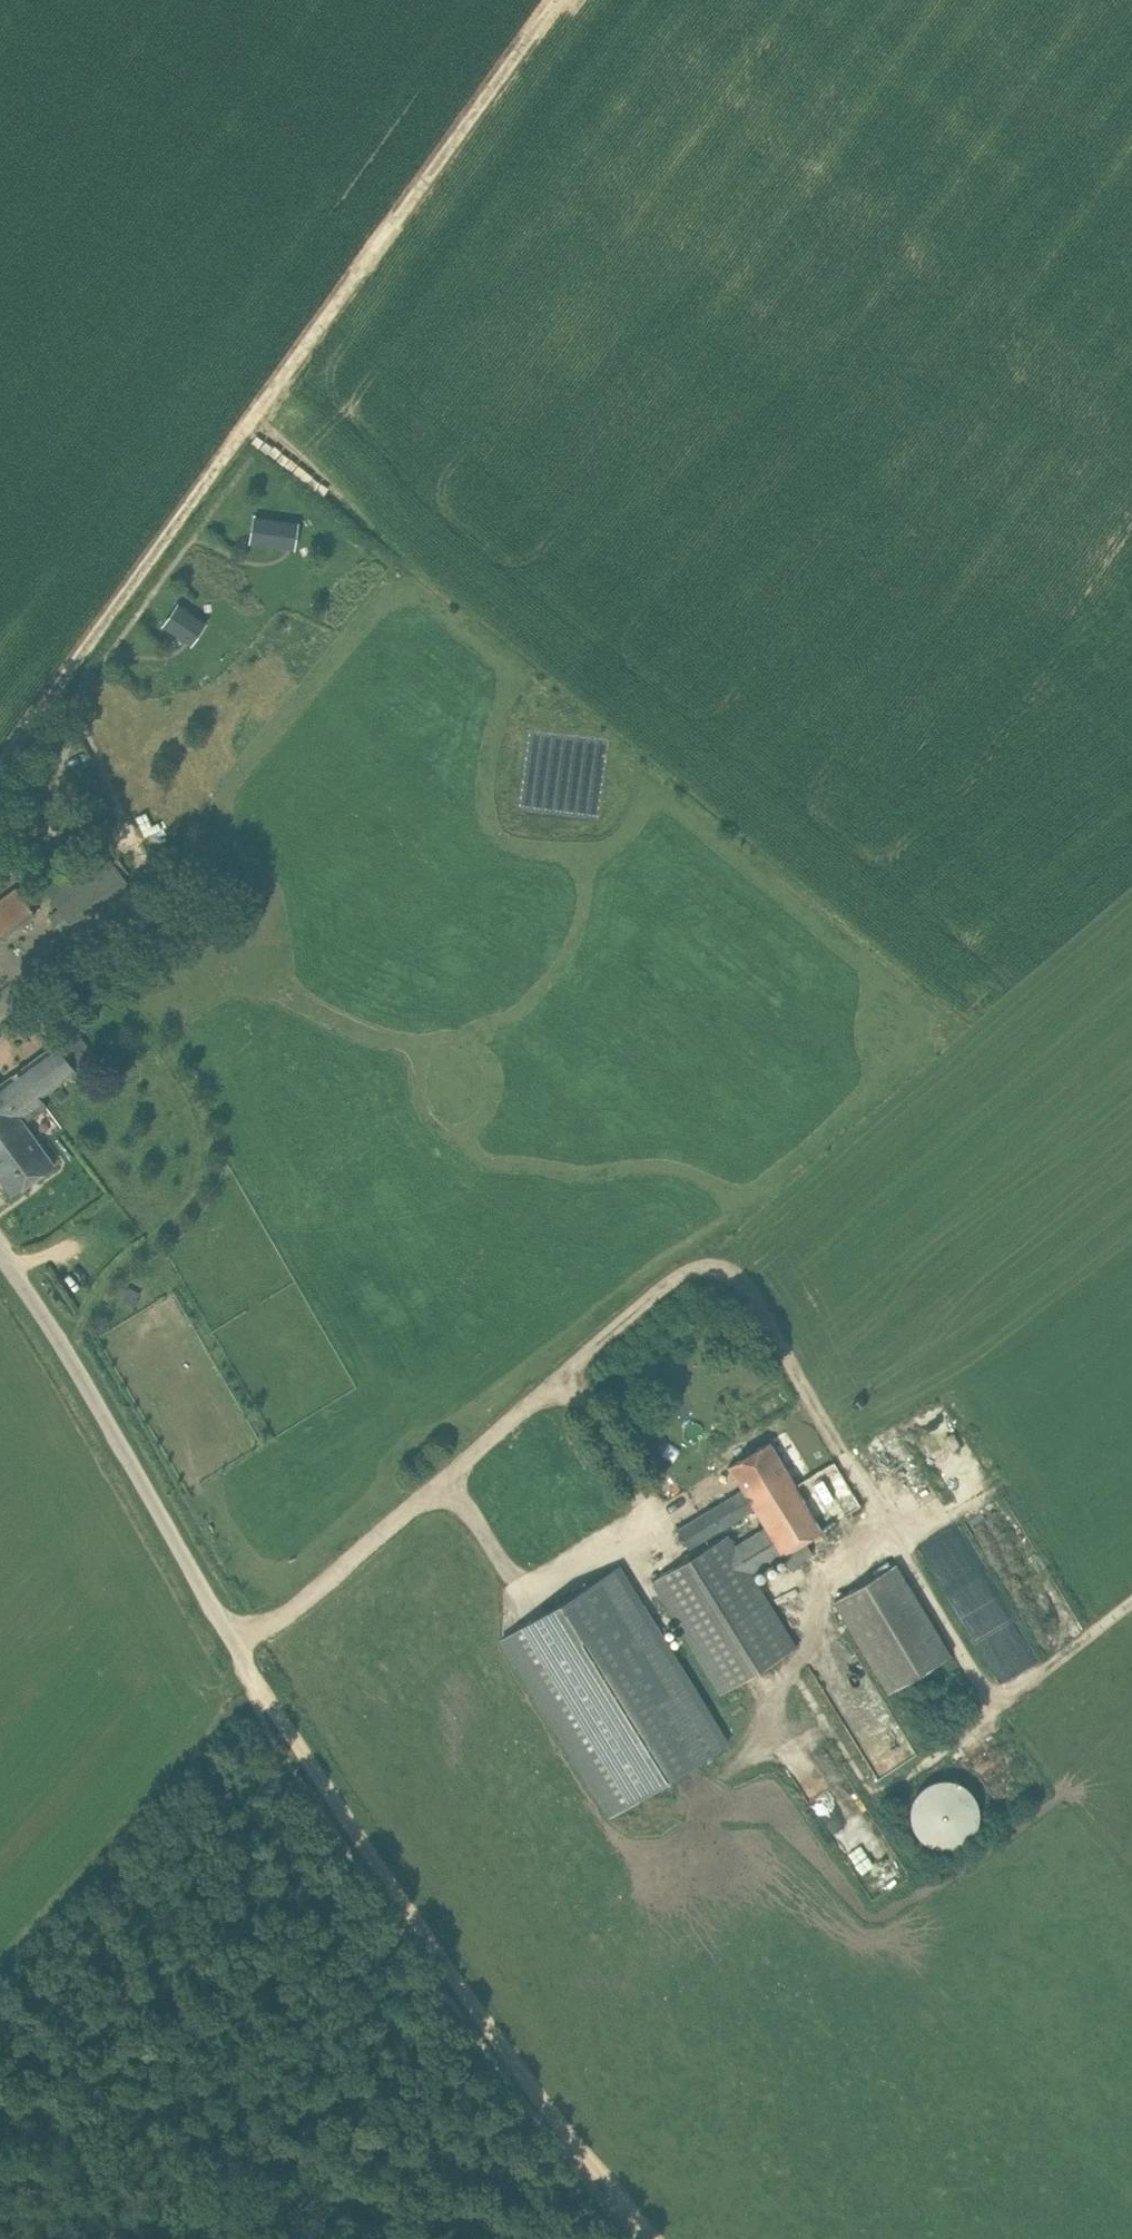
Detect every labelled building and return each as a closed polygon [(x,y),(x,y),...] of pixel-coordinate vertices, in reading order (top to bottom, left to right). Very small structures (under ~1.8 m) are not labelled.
[(123,876),(127,872),(116,857),(111,860),(117,868),(123,876)] [(12,931),(35,915),(16,887),(0,898),(0,914),(12,931)] [(51,914),(64,930),(71,925),(59,908),(51,914)] [(12,1194),(54,1162),(23,1120),(45,1103),(39,1095),(95,1053),(75,1025),(0,1081),(0,1178),(12,1194)] [(728,1533),(673,1567),(652,1580),(721,1692),(797,1646),(751,1572),(783,1555),(790,1567),(812,1554),(804,1541),(861,1506),(834,1463),(797,1485),(769,1441),(729,1465),(744,1488),(677,1528),(689,1547),(751,1510),(753,1514),(757,1511),(766,1527),(736,1544),(728,1533)] [(953,1554),(968,1547),(956,1521),(917,1539),(929,1565),(953,1554)] [(612,1814),(730,1741),(621,1563),(503,1636),(612,1814)] [(897,1563),(833,1601),(887,1693),(951,1654),(897,1563)] [(912,1802),(911,1813),(912,1824),(917,1833),(925,1841),(934,1846),(945,1847),(956,1846),(965,1841),(973,1833),(978,1824),(979,1813),(978,1802),(973,1793),(965,1785),(956,1780),(945,1779),(934,1780),(925,1785),(917,1793),(912,1802)]
